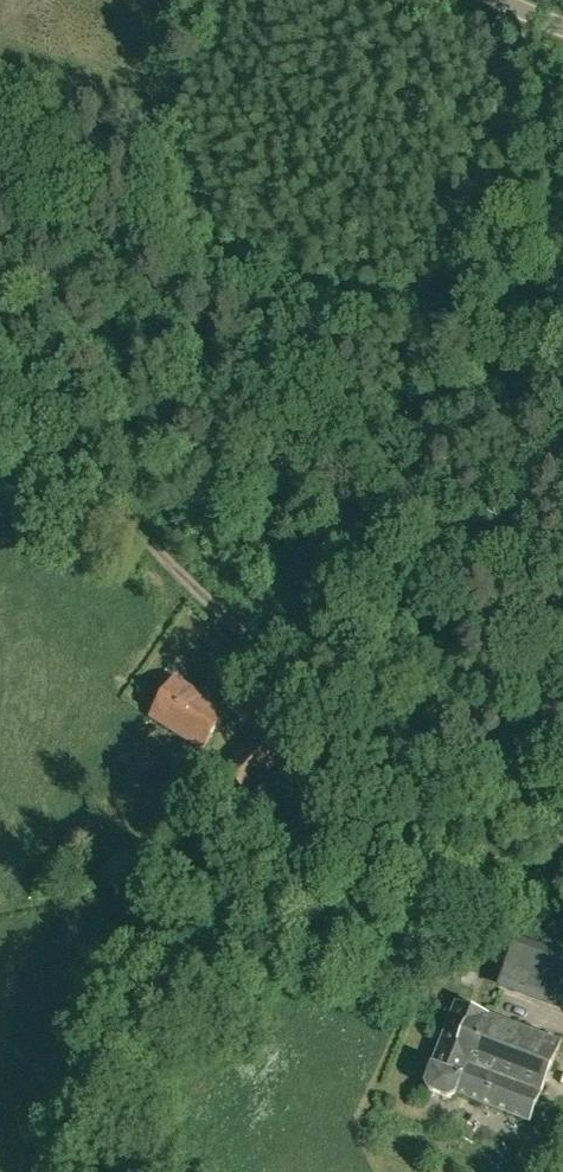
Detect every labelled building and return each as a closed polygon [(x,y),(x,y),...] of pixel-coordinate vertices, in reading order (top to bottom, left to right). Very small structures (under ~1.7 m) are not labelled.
[(204,751),(230,712),(176,678),(151,717),(204,751)] [(249,793),(287,752),(264,730),(225,771),(249,793)] [(500,991),(562,1013),(562,957),(517,941),(500,991)] [(532,1119),(562,1041),(458,1003),(428,1083),(431,1092),(448,1098),(457,1096),(459,1092),(532,1119)]
